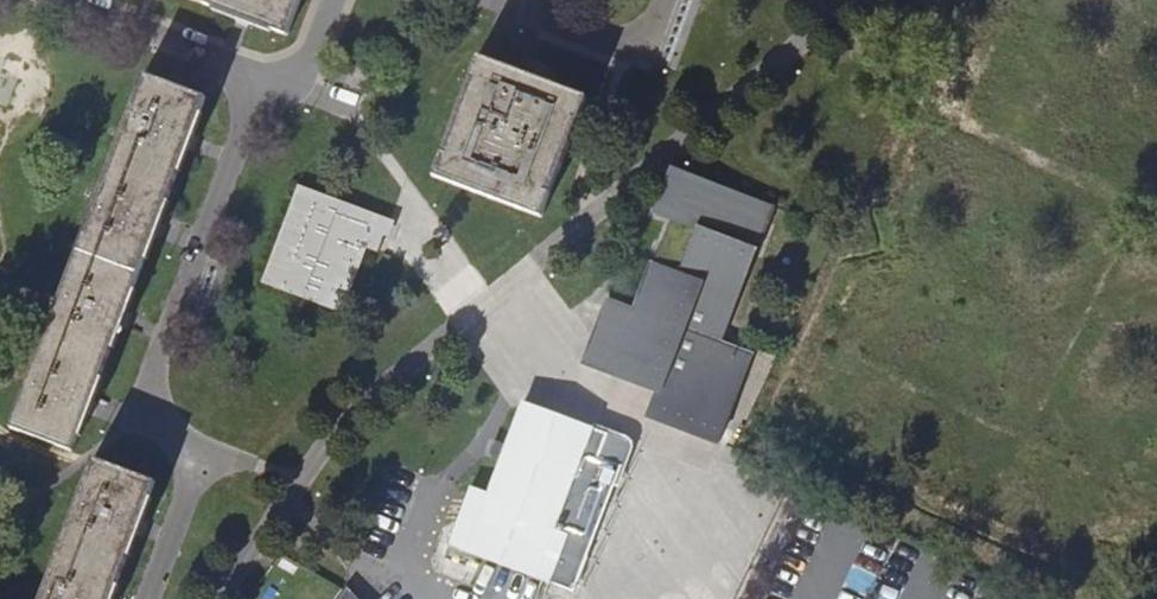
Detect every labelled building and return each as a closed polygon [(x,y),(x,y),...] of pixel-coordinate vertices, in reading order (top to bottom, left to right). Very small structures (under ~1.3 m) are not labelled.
[(287,36),(301,0),(191,0),(287,36)] [(476,57),(432,176),(541,217),(586,98),(480,58),(476,57)] [(73,452),(126,312),(154,239),(206,99),(145,75),(110,165),(10,428),(73,452)] [(722,345),(775,212),(676,171),(661,212),(673,217),(659,250),(653,265),(635,309),(612,302),(594,343),(585,366),(657,393),(649,415),(721,441),(751,356),(722,345)] [(402,223),(306,187),(269,286),(346,315),(371,249),(383,254),(389,239),(395,242),(402,223)] [(629,443),(522,404),(487,495),(471,489),(449,546),(572,593),(629,443)] [(500,460),(505,447),(497,444),(492,458),(500,460)] [(156,481),(94,458),(41,598),(112,598),(156,481)]
